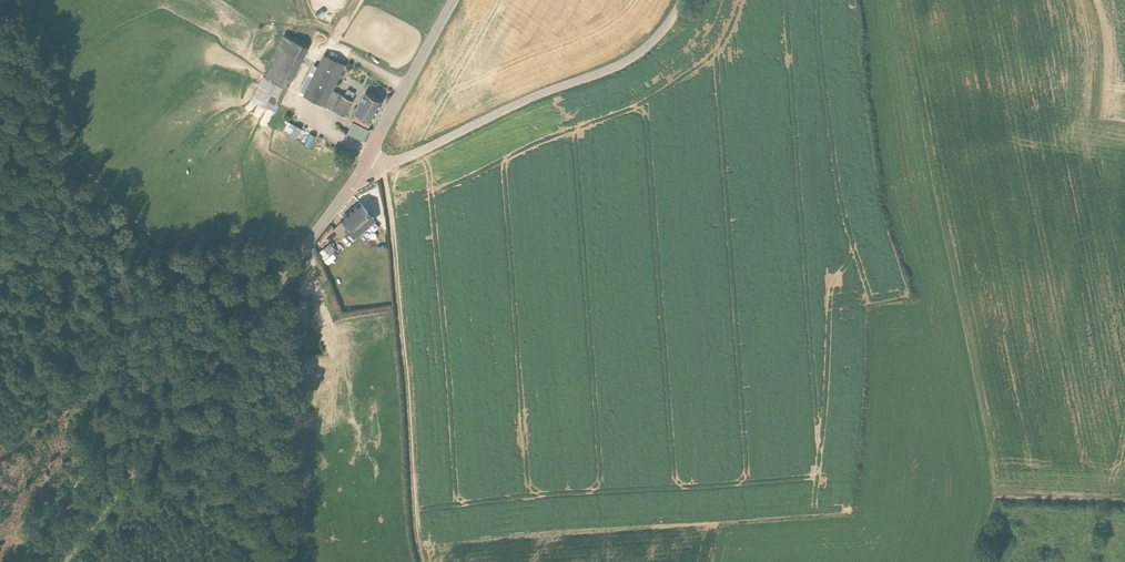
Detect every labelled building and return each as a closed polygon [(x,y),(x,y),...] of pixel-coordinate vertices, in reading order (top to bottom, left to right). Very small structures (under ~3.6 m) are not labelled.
[(250,100),(275,113),(309,46),(283,33),(250,100)] [(325,106),(333,90),(346,64),(324,53),(303,95),(325,106)] [(333,90),(325,106),(334,110),(342,94),(333,90)] [(351,118),(359,122),(368,127),(382,100),(365,91),(354,112),(351,118)] [(353,100),(342,94),(334,110),(346,115),(353,100)] [(295,130),(293,135),(304,140),(308,128),(290,121),(288,127),(295,130)] [(358,234),(375,218),(360,202),(343,217),(358,234)]
